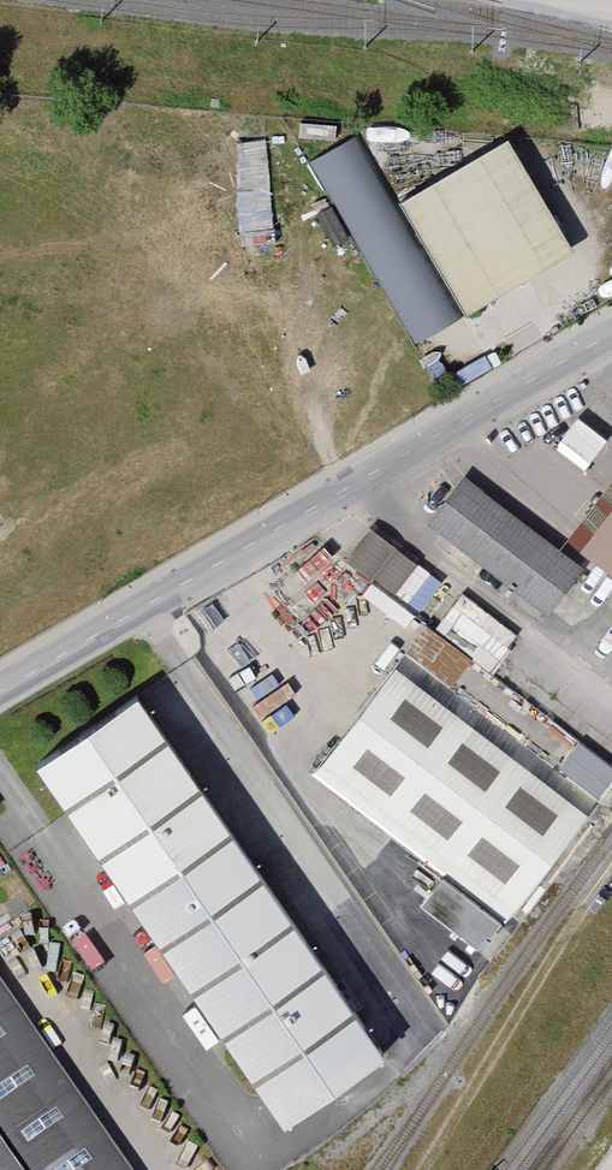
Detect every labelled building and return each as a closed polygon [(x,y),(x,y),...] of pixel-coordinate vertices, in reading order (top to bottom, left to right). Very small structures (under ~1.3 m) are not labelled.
[(239,218),(269,218),(269,137),(239,137),(239,218)] [(510,142),(403,203),(466,313),(573,253),(510,142)] [(579,413),(557,443),(586,464),(608,434),(579,413)] [(464,481),(431,525),(550,612),(582,569),(464,481)] [(581,553),(611,576),(611,513),(581,553)] [(423,606),(445,572),(367,523),(346,557),(423,606)] [(400,669),(321,775),(516,921),(596,816),(400,669)] [(131,698),(31,766),(281,1127),(380,1059),(131,698)] [(0,982),(0,1169),(129,1169),(0,982)]
